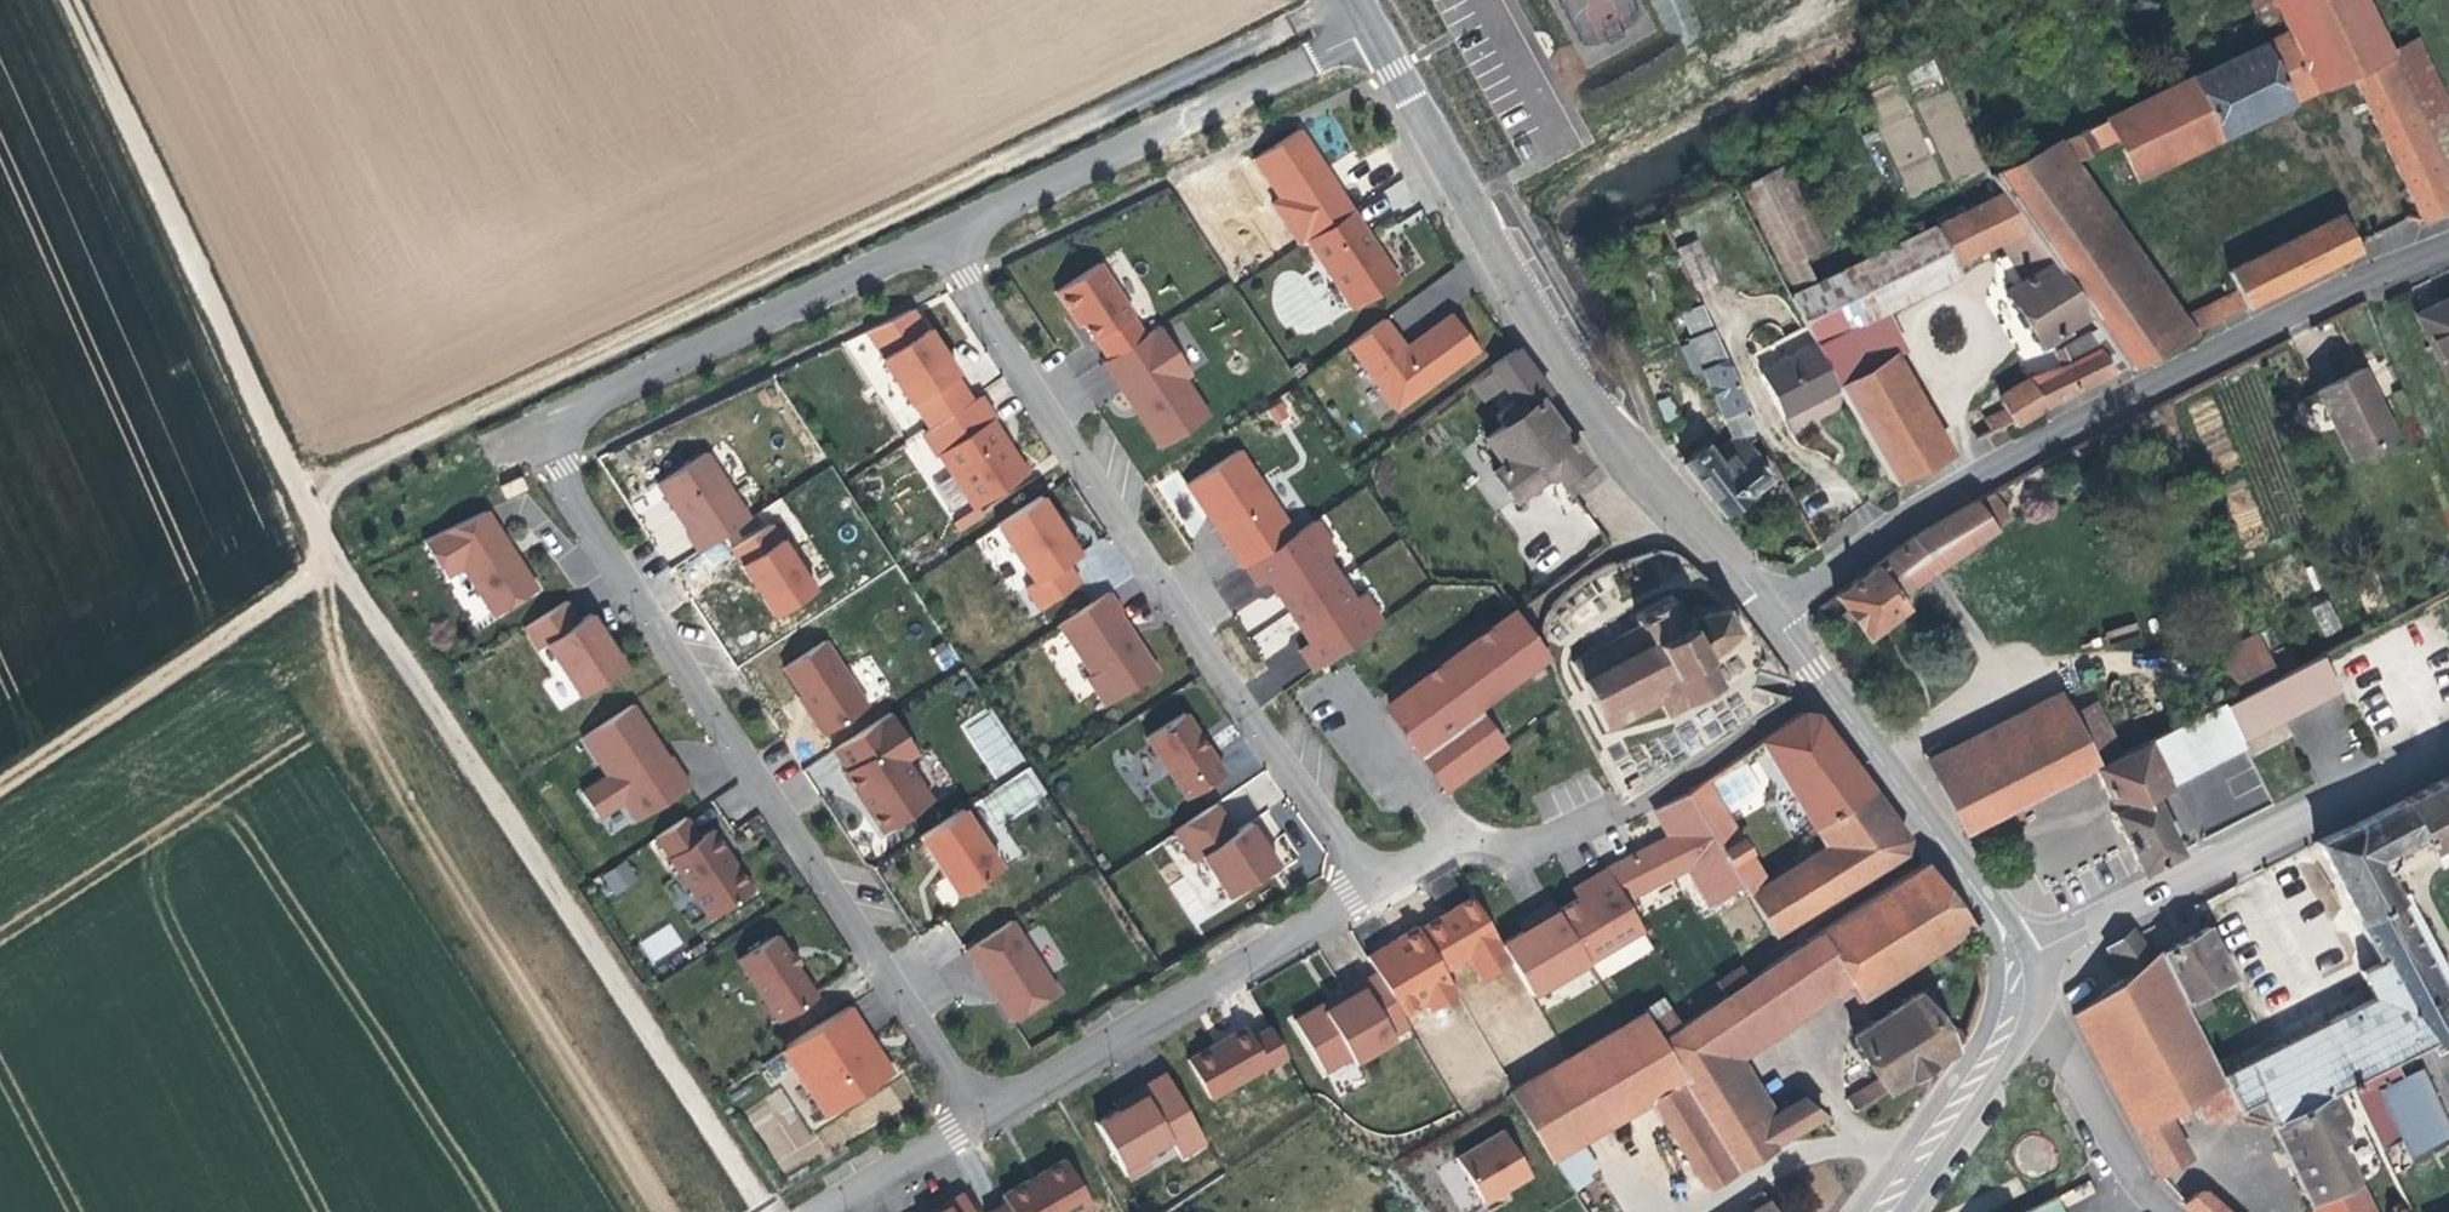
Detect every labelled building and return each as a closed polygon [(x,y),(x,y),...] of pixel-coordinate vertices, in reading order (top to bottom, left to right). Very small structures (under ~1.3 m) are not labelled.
[(2421,222),(2448,209),(2448,179),(2374,24),(2362,0),(2273,0),(2288,32),(2065,140),(2075,159),(2117,139),(2137,178),(2262,118),(2290,104),(2274,68),(2299,56),(2317,91),(2350,75),(2421,222)] [(2448,179),(2448,100),(2405,9),(2374,24),(2448,179)] [(2290,104),(2317,91),(2299,56),(2274,68),(2290,104)] [(1948,185),(1984,170),(1951,87),(1911,103),(1902,80),(1867,93),(1909,198),(1947,183),(1948,185)] [(1328,171),(1300,128),(1255,158),(1281,198),(1274,204),(1301,244),(1308,239),(1353,209),(1328,171)] [(2106,346),(2122,369),(2190,336),(2183,324),(2178,318),(2059,143),(1990,176),(2001,194),(2024,227),(2050,264),(2086,317),(2096,331),(2106,346)] [(1793,294),(1816,283),(1804,259),(1826,247),(1785,164),(1739,186),(1793,294)] [(2070,327),(2086,317),(2050,264),(2033,273),(2009,235),(2024,227),(2001,194),(1861,261),(1885,308),(1954,274),(1952,271),(1959,268),(1955,261),(1995,241),(2020,281),(2003,290),(2020,318),(2037,346),(2038,345),(2070,327)] [(1372,238),(1353,209),(1308,239),(1354,310),(1399,281),(1372,238)] [(2183,324),(2190,336),(2358,254),(2340,216),(2227,272),(2236,290),(2239,297),(2183,324)] [(2033,273),(2050,264),(2024,227),(2009,235),(2033,273)] [(1694,241),(1675,249),(1692,286),(1711,278),(1694,241)] [(1885,308),(1861,261),(1816,283),(1793,294),(1788,297),(1803,326),(1835,389),(1836,391),(1896,362),(1909,355),(1885,308)] [(1134,319),(1098,264),(1056,292),(1073,316),(1077,313),(1087,328),(1107,359),(1139,336),(1128,321),(1134,319)] [(2178,318),(2183,324),(2239,297),(2236,290),(2178,318)] [(2413,315),(2448,388),(2448,298),(2413,315)] [(1739,433),(1753,426),(1698,306),(1680,315),(1691,338),(1684,341),(1686,344),(1679,347),(1692,375),(1699,371),(1720,417),(1729,413),(1738,431),(1739,433)] [(912,402),(929,430),(970,402),(954,376),(956,374),(941,351),(927,329),(925,331),(910,310),(867,331),(882,357),(880,359),(910,403),(912,402)] [(1405,349),(1384,320),(1348,345),(1395,410),(1479,349),(1459,323),(1452,314),(1405,349)] [(1190,373),(1159,326),(1105,363),(1132,404),(1161,448),(1210,414),(1185,378),(1190,373)] [(1809,403),(1835,389),(1803,326),(1747,356),(1780,419),(1809,403)] [(2073,333),(2070,327),(2038,345),(2041,351),(2073,333)] [(2052,352),(2059,368),(2106,346),(2096,331),(2052,352)] [(2025,379),(1995,397),(2003,411),(1985,419),(1991,433),(2011,423),(2013,426),(2015,429),(2046,409),(2045,407),(2122,369),(2106,346),(2059,368),(2028,383),(2025,379)] [(1549,394),(1517,348),(1493,367),(1501,375),(1497,379),(1504,392),(1509,387),(1517,404),(1496,416),(1501,428),(1549,394)] [(1896,362),(1836,391),(1891,484),(1950,454),(1896,362)] [(2343,377),(2313,392),(2347,459),(2393,436),(2358,369),(2343,377)] [(993,419),(978,396),(970,402),(929,430),(923,435),(938,457),(942,455),(975,504),(1026,474),(1015,455),(1010,458),(999,441),(987,424),(993,419)] [(1501,428),(1487,437),(1504,467),(1495,475),(1511,499),(1552,471),(1559,482),(1587,462),(1560,426),(1542,402),(1501,428)] [(1742,443),(1755,434),(1756,433),(1753,426),(1739,433),(1738,431),(1710,452),(1717,462),(1742,443)] [(1696,454),(1681,463),(1721,513),(1768,476),(1742,443),(1717,462),(1710,452),(1696,454)] [(1290,533),(1237,453),(1187,486),(1213,526),(1240,568),(1290,533)] [(747,518),(702,454),(658,483),(676,508),(691,529),(685,533),(697,550),(747,518)] [(1559,482),(1552,471),(1540,480),(1542,484),(1554,486),(1559,482)] [(2250,487),(2226,494),(2240,539),(2264,531),(2250,487)] [(634,503),(649,526),(671,511),(656,489),(634,503)] [(2009,518),(1991,491),(1913,535),(1834,596),(1847,614),(1855,624),(1866,638),(1883,625),(1904,609),(1897,598),(2009,518)] [(1060,529),(1039,496),(999,526),(1036,584),(1027,590),(1038,609),(1079,582),(1068,561),(1075,554),(1060,529)] [(493,531),(480,514),(420,542),(443,579),(465,569),(491,616),(536,587),(512,549),(500,530),(493,531)] [(812,590),(768,524),(731,550),(748,580),(770,617),(812,590)] [(1120,611),(1109,592),(1059,626),(1093,676),(1087,679),(1106,707),(1156,671),(1128,632),(1114,613),(1120,611)] [(1274,592),(1237,611),(1245,628),(1283,610),(1274,592)] [(1635,626),(1570,661),(1603,724),(1659,696),(1665,708),(1716,682),(1703,656),(1716,649),(1719,653),(1723,651),(1721,646),(1734,633),(1738,633),(1739,628),(1734,626),(1727,611),(1728,606),(1722,604),(1721,609),(1700,613),(1698,609),(1693,611),(1695,615),(1683,621),(1671,598),(1641,614),(1638,616),(1636,618),(1635,619),(1634,621),(1634,622),(1635,626)] [(2328,600),(2312,607),(2325,635),(2341,628),(2328,600)] [(578,625),(563,603),(525,629),(542,651),(549,648),(579,697),(624,671),(604,639),(589,615),(578,625)] [(1495,755),(1504,748),(1475,708),(1545,656),(1515,615),(1512,612),(1392,701),(1389,714),(1447,790),(1495,755)] [(1855,624),(1847,614),(1839,620),(1847,630),(1855,624)] [(2234,697),(2275,677),(2255,633),(2213,654),(2234,697)] [(865,707),(822,643),(785,668),(804,698),(798,700),(804,709),(823,736),(865,707)] [(2220,705),(2238,740),(2335,691),(2317,655),(2275,677),(2234,697),(2220,705)] [(1926,759),(1963,835),(2095,768),(2121,755),(2095,702),(2069,715),(2057,690),(1927,758),(1926,759)] [(2220,705),(2144,743),(2165,789),(2242,748),(2238,740),(2220,705)] [(654,742),(631,707),(582,740),(608,778),(582,794),(598,817),(622,802),(635,822),(692,784),(673,758),(667,761),(654,742)] [(913,753),(889,713),(836,749),(850,771),(844,773),(852,785),(860,797),(866,793),(876,807),(869,812),(882,833),(930,802),(908,760),(913,753)] [(1199,738),(1183,714),(1149,738),(1189,799),(1223,773),(1199,738)] [(1704,781),(1686,793),(1741,885),(1773,937),(1903,855),(1907,841),(1818,717),(1801,714),(1761,742),(1822,848),(1764,883),(1704,781)] [(2144,743),(2095,768),(2117,811),(2149,797),(2165,789),(2144,743)] [(2344,1084),(2375,1148),(2395,1137),(2403,1155),(2448,1133),(2414,1067),(2397,1075),(2390,1060),(2429,1040),(2431,1044),(2448,1034),(2448,988),(2445,990),(2396,897),(2399,896),(2384,868),(2387,867),(2388,866),(2390,864),(2391,862),(2391,860),(2392,859),(2393,857),(2393,856),(2393,854),(2390,848),(2416,835),(2418,839),(2421,837),(2425,846),(2448,834),(2448,773),(2313,841),(2340,892),(2376,960),(2357,970),(2371,996),(2219,1072),(2236,1111),(2267,1120),(2331,1090),(2344,1084)] [(1686,793),(1659,814),(1671,839),(1604,870),(1623,900),(1687,867),(1711,903),(1741,885),(1686,793)] [(2177,854),(2149,797),(2111,813),(2140,872),(2177,854)] [(1231,833),(1214,807),(1175,831),(1194,860),(1203,856),(1226,897),(1275,867),(1255,838),(1246,825),(1231,833)] [(998,867),(959,809),(920,836),(945,873),(959,893),(998,867)] [(684,819),(654,840),(708,919),(749,889),(722,850),(708,831),(698,839),(684,819)] [(2425,846),(2435,865),(2448,858),(2448,834),(2425,846)] [(622,863),(603,875),(614,893),(633,881),(622,863)] [(1924,865),(1817,933),(1851,987),(1858,999),(1970,929),(1924,865)] [(1623,900),(1604,870),(1593,880),(1598,892),(1578,902),(1556,913),(1588,965),(1642,931),(1623,900)] [(2396,897),(2445,990),(2448,988),(2448,975),(2406,892),(2399,896),(2396,897)] [(1556,913),(1552,907),(1533,915),(1539,926),(1520,934),(1501,942),(1534,997),(1588,965),(1556,913)] [(1057,992),(1009,921),(963,950),(988,987),(1011,1021),(1057,992)] [(651,964),(683,945),(669,923),(638,942),(651,964)] [(2183,936),(2156,950),(2190,1016),(2208,1006),(2200,988),(2229,973),(2204,925),(2183,936)] [(2124,973),(2149,954),(2134,934),(2131,930),(2106,948),(2124,973)] [(1851,987),(1817,933),(1790,952),(1811,987),(1714,1052),(1757,1124),(1776,1113),(1744,1058),(1851,987)] [(776,939),(740,959),(778,1021),(814,997),(795,968),(776,939)] [(2070,1013),(2130,1125),(2161,1110),(2189,1095),(2203,1088),(2215,1112),(2219,1120),(2236,1111),(2219,1072),(2190,1016),(2156,950),(2149,954),(2124,973),(2070,1013)] [(1743,1165),(1820,1119),(1824,1117),(1800,1099),(1776,1113),(1757,1124),(1714,1052),(1811,987),(1790,952),(1737,988),(1734,990),(1659,1040),(1734,1169),(1743,1165)] [(1718,965),(1643,1012),(1659,1040),(1734,990),(1718,965)] [(1373,973),(1344,993),(1349,999),(1336,1006),(1300,1027),(1329,1073),(1353,1058),(1359,1065),(1398,1042),(1393,1035),(1407,1027),(1373,973)] [(1930,990),(1919,997),(1951,1051),(1962,1045),(1965,1036),(1957,1027),(1953,1029),(1930,990)] [(1854,1112),(1951,1051),(1919,997),(1917,995),(1852,1035),(1863,1054),(1878,1079),(1865,1087),(1864,1085),(1845,1097),(1854,1112)] [(867,1036),(848,1008),(763,1066),(773,1079),(790,1068),(827,1120),(893,1074),(867,1036)] [(1707,1185),(1734,1169),(1659,1040),(1643,1012),(1544,1073),(1510,1094),(1551,1162),(1553,1161),(1581,1144),(1651,1102),(1699,1183),(1707,1185)] [(1515,1026),(1482,1046),(1510,1094),(1544,1073),(1515,1026)] [(1253,1040),(1245,1027),(1218,1045),(1191,1062),(1212,1101),(1285,1058),(1271,1029),(1253,1040)] [(1205,1142),(1166,1077),(1129,1099),(1113,1108),(1117,1115),(1098,1123),(1127,1176),(1149,1166),(1146,1158),(1172,1143),(1183,1156),(1205,1142)] [(746,1108),(778,1167),(814,1147),(783,1088),(746,1108)] [(2203,1088),(2189,1095),(2201,1119),(2215,1112),(2203,1088)] [(2333,1137),(2344,1132),(2338,1120),(2342,1112),(2331,1090),(2267,1120),(2279,1144),(2313,1211),(2371,1211),(2333,1137)] [(2182,1154),(2161,1110),(2130,1125),(2155,1173),(2180,1161),(2182,1154)] [(1501,1132),(1438,1171),(1464,1211),(1479,1211),(1480,1211),(1489,1207),(1484,1202),(1525,1173),(1501,1132)] [(1581,1144),(1553,1161),(1572,1191),(1599,1173),(1581,1144)] [(1066,1160),(1029,1182),(1004,1197),(1008,1207),(997,1211),(1078,1211),(1091,1203),(1066,1160)] [(2076,1208),(2079,1211),(2100,1211),(2079,1187),(2027,1211),(2066,1211),(2076,1208)] [(2181,1204),(2186,1210),(2189,1211),(2229,1211),(2205,1191),(2195,1192),(2181,1204)] [(962,1196),(944,1204),(944,1211),(972,1211),(962,1196)] [(1766,1201),(1748,1211),(1773,1211),(1766,1201)]
